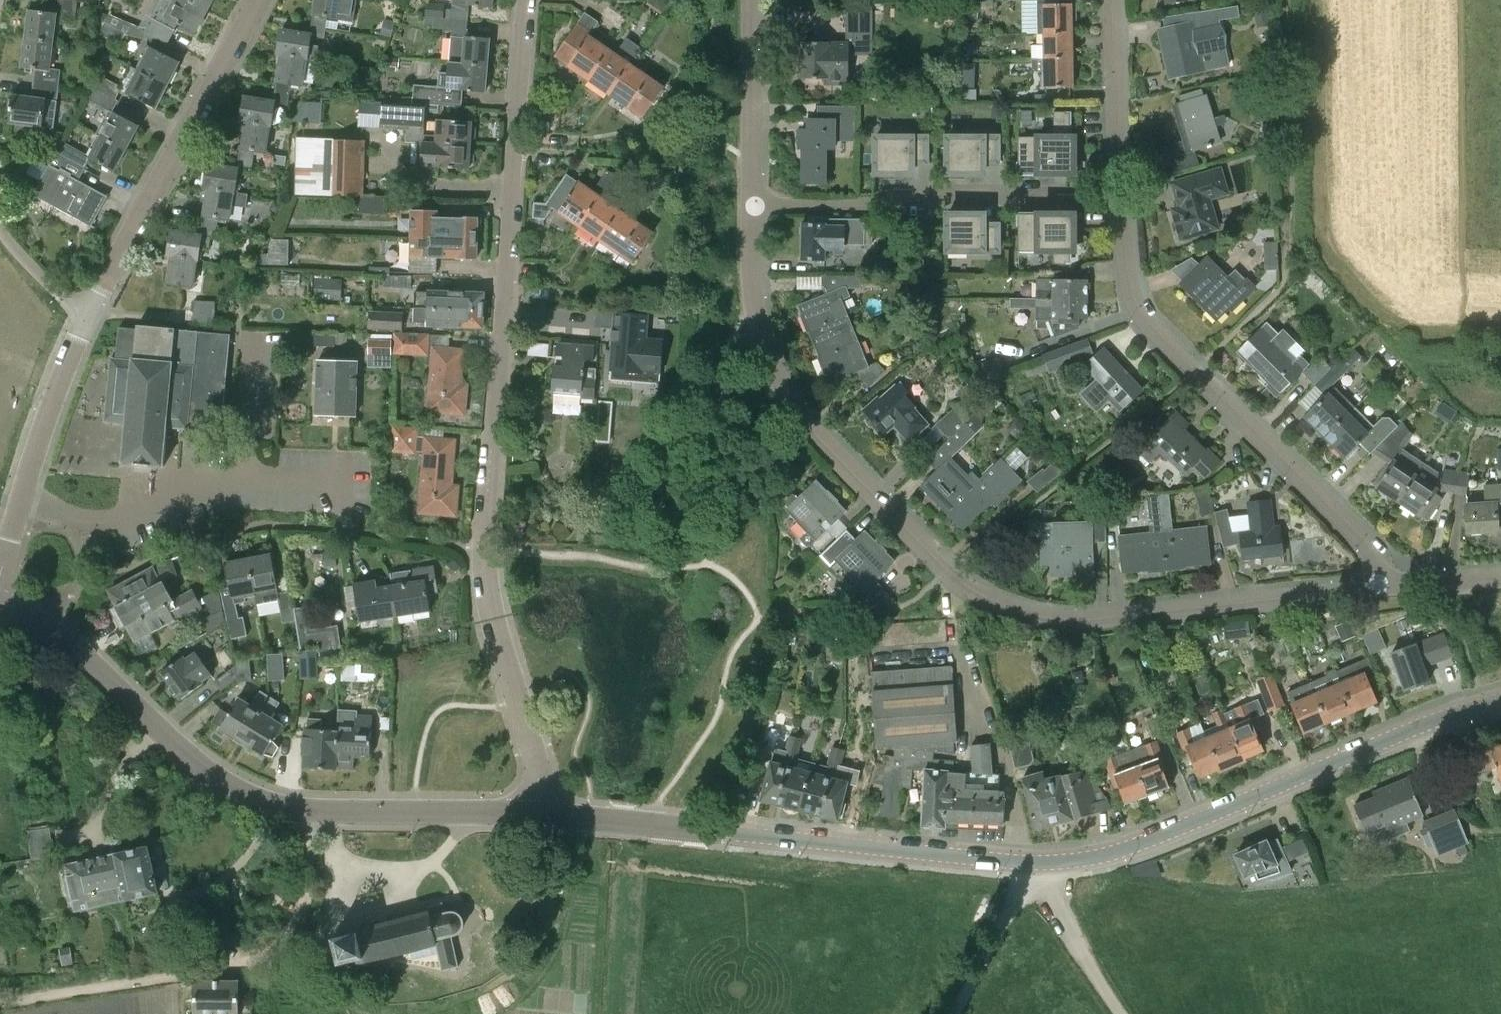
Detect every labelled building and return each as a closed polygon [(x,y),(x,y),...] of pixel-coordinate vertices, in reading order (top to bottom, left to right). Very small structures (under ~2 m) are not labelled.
[(25,39),(53,43),(56,18),(74,20),(76,0),(51,0),(50,12),(28,10),(25,39)] [(96,17),(105,22),(126,34),(135,37),(159,40),(168,44),(175,30),(178,24),(181,25),(180,28),(190,33),(191,31),(194,32),(207,10),(190,0),(161,0),(146,28),(137,27),(108,15),(108,17),(99,12),(96,17)] [(207,10),(212,0),(190,0),(207,10)] [(311,25),(318,26),(318,24),(322,25),(322,29),(326,29),(328,17),(353,21),(356,0),(315,0),(311,25)] [(451,20),(466,22),(468,5),(493,7),(493,0),(453,0),(452,10),(451,20)] [(663,13),(669,4),(663,0),(652,0),(649,5),(663,13)] [(427,4),(425,18),(435,19),(444,20),(445,6),(427,4)] [(1043,5),(1044,34),(1072,33),(1071,5),(1043,5)] [(1187,24),(1159,30),(1170,78),(1212,69),(1206,40),(1195,42),(1192,27),(1219,21),(1217,10),(1211,11),(1211,9),(1185,14),(1187,24)] [(826,79),(826,84),(848,84),(849,54),(871,54),(872,43),(872,11),(846,11),(846,43),(802,43),(802,65),(799,65),(799,74),(802,74),(802,79),(826,79)] [(567,66),(589,81),(609,51),(588,36),(598,22),(584,13),(555,56),(568,65),(567,66)] [(395,22),(384,19),(379,35),(390,38),(395,22)] [(435,19),(434,29),(452,30),(450,62),(487,66),(490,40),(465,38),(466,22),(451,20),(446,20),(444,20),(435,19)] [(126,34),(105,22),(99,33),(120,44),(126,34)] [(281,30),(277,54),(281,55),(306,59),(306,62),(317,64),(320,47),(309,45),(311,36),(324,38),(326,29),(322,29),(322,25),(318,24),(318,26),(311,25),(310,34),(281,30)] [(1044,47),(1032,47),(1032,59),(1072,58),(1072,33),(1044,34),(1044,47)] [(36,70),(34,86),(58,89),(60,73),(49,71),(53,43),(25,39),(21,68),(36,70)] [(609,51),(589,81),(609,95),(630,65),(640,49),(627,40),(616,56),(609,51)] [(150,47),(138,71),(167,86),(179,62),(150,47)] [(281,55),(275,91),(281,92),(282,91),(286,92),(285,95),(289,96),(291,84),(302,86),(306,62),(306,59),(281,55)] [(387,65),(396,66),(399,66),(400,57),(387,56),(386,64),(387,65)] [(1072,58),(1032,59),(1033,69),(1036,73),(1044,73),(1045,88),(1073,87),(1072,58)] [(461,108),(463,90),(485,92),(487,66),(450,62),(447,89),(414,87),(413,105),(425,106),(426,105),(438,106),(461,108)] [(630,65),(609,95),(643,118),(663,87),(630,65)] [(961,90),(973,91),(973,67),(962,66),(961,90)] [(131,67),(126,77),(133,81),(126,94),(155,109),(167,86),(138,71),(131,67)] [(371,75),(365,73),(362,85),(369,87),(371,75)] [(94,88),(94,89),(115,100),(121,90),(94,75),(94,88)] [(12,95),(9,123),(54,129),(58,89),(34,86),(33,98),(12,95)] [(94,89),(94,88),(94,89),(88,99),(110,111),(115,100),(94,89)] [(1203,90),(1179,97),(1181,103),(1174,106),(1185,141),(1166,148),(1171,162),(1195,154),(1194,151),(1219,144),(1203,90)] [(244,122),(270,126),(274,103),(288,105),(289,96),(285,95),(286,92),(282,91),(281,92),(275,91),(273,101),(245,97),(241,122),(244,122)] [(960,102),(971,102),(971,92),(960,92),(960,102)] [(425,106),(413,105),(361,102),(360,126),(407,129),(406,142),(422,143),(421,167),(435,167),(435,168),(469,170),(470,143),(436,141),(436,137),(424,136),(425,121),(425,111),(425,106)] [(542,106),(541,114),(557,116),(558,108),(542,106)] [(800,131),(800,149),(803,149),(803,183),(824,183),(824,149),(833,149),(833,137),(849,137),(849,125),(852,125),(852,108),(820,108),(820,121),(809,120),(809,131),(800,131)] [(1018,138),(1018,175),(1040,175),(1055,175),(1055,164),(1069,164),(1069,114),(1065,114),(1065,112),(1053,112),(1053,138),(1018,138)] [(103,122),(96,136),(100,138),(125,152),(139,126),(114,113),(108,124),(103,122)] [(425,121),(424,136),(436,137),(436,141),(470,143),(472,122),(437,120),(437,121),(425,121)] [(240,149),(238,159),(245,160),(246,158),(250,158),(249,163),(253,163),(255,151),(266,153),(270,126),(244,122),(240,149)] [(875,137),(875,175),(896,175),(896,171),(912,171),(912,164),(927,164),(927,138),(913,137),(913,128),(893,128),(893,137),(875,137)] [(947,138),(947,175),(968,175),(968,171),(982,171),(982,164),(998,164),(998,138),(985,138),(985,129),(966,129),(966,138),(947,138)] [(100,138),(89,159),(114,172),(125,152),(100,138)] [(297,139),(295,193),(354,195),(361,196),(363,141),(297,139)] [(66,146),(60,157),(83,170),(89,159),(66,146)] [(286,156),(273,154),(272,164),(285,166),(286,156)] [(83,170),(60,157),(57,156),(44,155),(40,161),(49,166),(33,195),(91,227),(107,198),(77,182),(83,170)] [(208,164),(204,189),(207,189),(234,194),(238,170),(251,172),(253,163),(249,163),(250,158),(246,158),(245,160),(238,159),(237,168),(208,164)] [(694,163),(681,161),(679,174),(691,176),(694,163)] [(534,202),(533,219),(545,219),(552,209),(580,227),(615,177),(608,172),(597,188),(589,189),(567,174),(546,203),(534,202)] [(1181,215),(1180,215),(1179,215),(1177,216),(1176,217),(1176,219),(1175,220),(1176,221),(1181,240),(1206,232),(1206,231),(1205,229),(1205,227),(1205,225),(1206,222),(1208,221),(1209,220),(1209,219),(1212,218),(1214,218),(1208,199),(1227,194),(1221,173),(1213,175),(1212,172),(1172,184),(1181,215)] [(615,177),(580,227),(601,242),(621,211),(613,206),(627,185),(615,177)] [(203,216),(202,226),(208,227),(209,224),(214,225),(213,229),(216,230),(218,218),(229,220),(231,206),(246,209),(248,196),(234,194),(207,189),(203,216)] [(354,195),(354,214),(388,215),(389,197),(361,196),(354,195)] [(274,201),(269,208),(276,213),(281,206),(274,201)] [(621,211),(601,242),(632,263),(653,233),(621,211)] [(411,212),(411,237),(426,237),(426,235),(477,236),(477,219),(437,218),(438,212),(411,212)] [(947,215),(947,252),(998,252),(998,225),(984,225),(984,218),(968,218),(968,215),(947,215)] [(1056,225),(1056,215),(1040,215),(1018,215),(1018,252),(1053,252),(1054,265),(1065,265),(1065,263),(1069,263),(1069,226),(1056,225)] [(802,224),(801,260),(824,261),(824,245),(865,245),(865,244),(872,244),(872,223),(865,223),(865,220),(822,219),(822,224),(802,224)] [(171,256),(197,261),(200,247),(207,248),(209,238),(215,239),(216,230),(213,229),(214,225),(209,224),(208,227),(202,226),(200,235),(172,231),(168,256),(171,256)] [(426,237),(411,237),(410,273),(437,274),(437,258),(476,259),(477,236),(426,235),(426,237)] [(1264,242),(1265,269),(1278,269),(1277,242),(1264,242)] [(257,263),(267,263),(268,253),(262,252),(257,263)] [(197,261),(171,256),(167,283),(193,287),(197,261)] [(922,271),(922,256),(911,256),(911,271),(922,271)] [(1207,258),(1181,284),(1207,310),(1217,320),(1229,308),(1233,312),(1256,288),(1248,279),(1246,281),(1236,270),(1228,278),(1207,258)] [(826,295),(799,306),(815,344),(853,328),(842,303),(852,299),(848,290),(850,289),(881,289),(881,279),(862,279),(862,275),(822,276),(822,288),(823,288),(826,295)] [(383,276),(383,288),(411,289),(412,276),(383,276)] [(313,280),(312,300),(338,301),(339,280),(313,280)] [(1040,280),(1036,282),(1036,289),(1036,300),(1087,300),(1087,280),(1040,280)] [(935,294),(937,292),(937,285),(934,281),(930,281),(927,285),(926,292),(930,295),(935,294)] [(414,293),(414,308),(483,311),(484,293),(463,293),(461,290),(454,290),(451,292),(428,292),(428,293),(414,293)] [(1036,300),(1036,329),(1053,329),(1056,336),(1078,328),(1078,320),(1087,320),(1087,300),(1036,300)] [(215,302),(194,301),(193,324),(214,324),(215,302)] [(483,311),(414,308),(414,322),(427,323),(427,326),(434,326),(434,328),(444,328),(444,326),(483,328),(483,311)] [(367,328),(400,330),(401,315),(368,313),(367,328)] [(611,379),(634,381),(635,372),(641,372),(641,370),(659,372),(662,342),(644,341),(646,316),(617,314),(615,329),(612,370),(611,379)] [(1268,387),(1277,396),(1308,364),(1300,356),(1296,360),(1288,352),(1296,343),(1284,331),(1279,336),(1269,325),(1240,354),(1271,385),(1268,387)] [(175,330),(175,329),(137,326),(137,330),(119,328),(116,359),(111,358),(105,422),(126,424),(122,463),(151,466),(151,467),(164,467),(167,427),(188,429),(221,432),(230,335),(175,330)] [(853,328),(815,344),(831,382),(857,372),(860,378),(859,379),(868,388),(886,370),(876,363),(868,366),(853,328)] [(305,346),(334,347),(335,334),(305,332),(305,346)] [(427,356),(426,364),(433,365),(429,411),(464,414),(466,386),(459,385),(462,351),(449,350),(450,336),(429,335),(393,333),(393,354),(427,356)] [(392,350),(392,336),(368,336),(368,350),(392,350)] [(1043,355),(1049,373),(1096,355),(1089,338),(1043,355)] [(552,390),(555,390),(554,403),(580,405),(581,398),(595,399),(597,367),(584,366),(586,346),(556,343),(553,380),(550,383),(553,386),(552,390)] [(1104,349),(1084,368),(1097,383),(1087,392),(1103,410),(1111,403),(1119,412),(1142,390),(1104,349)] [(1331,371),(1316,386),(1324,393),(1349,368),(1340,359),(1330,369),(1331,371)] [(316,414),(356,416),(357,362),(318,360),(316,414)] [(978,365),(981,374),(999,369),(996,360),(978,365)] [(1321,360),(1306,375),(1315,384),(1316,386),(1331,371),(1330,369),(1321,360)] [(864,411),(884,434),(897,422),(912,439),(928,425),(913,409),(915,407),(895,386),(880,399),(878,397),(864,411)] [(1304,418),(1324,438),(1355,408),(1335,388),(1304,418)] [(938,425),(950,437),(968,418),(957,407),(938,425)] [(1355,408),(1324,438),(1344,458),(1354,448),(1365,459),(1376,448),(1398,427),(1389,418),(1381,418),(1373,426),(1355,408)] [(523,413),(521,418),(523,423),(531,426),(537,424),(539,419),(536,414),(528,410),(523,413)] [(1131,452),(1146,467),(1161,452),(1184,475),(1193,467),(1205,478),(1220,462),(1208,450),(1206,452),(1183,429),(1188,424),(1176,412),(1149,440),(1146,437),(1131,452)] [(973,416),(932,457),(932,456),(928,460),(937,471),(921,486),(951,516),(979,488),(975,484),(948,457),(981,424),(973,416)] [(1015,418),(1005,429),(1016,438),(1025,428),(1015,418)] [(1382,469),(1373,484),(1376,486),(1376,487),(1398,501),(1424,462),(1399,446),(1409,430),(1403,422),(1398,427),(1376,448),(1394,460),(1386,472),(1382,469)] [(425,453),(425,461),(420,512),(434,513),(435,506),(455,508),(457,487),(450,487),(454,441),(423,439),(424,430),(394,427),(392,451),(425,453)] [(522,443),(513,443),(512,463),(523,463),(523,457),(521,457),(522,443)] [(979,488),(951,516),(963,529),(991,502),(995,506),(1021,481),(1013,473),(1027,459),(1014,446),(975,484),(979,488)] [(1400,503),(1398,507),(1409,514),(1411,511),(1420,516),(1427,520),(1441,498),(1434,493),(1436,490),(1435,489),(1437,485),(1439,472),(1424,462),(1398,501),(1400,503)] [(1027,482),(1037,492),(1062,473),(1052,463),(1027,482)] [(1101,465),(1088,475),(1100,493),(1114,484),(1101,465)] [(1444,471),(1442,491),(1454,493),(1457,473),(1444,471)] [(1457,473),(1454,493),(1468,494),(1470,474),(1457,473)] [(791,497),(786,502),(786,506),(788,508),(787,510),(809,532),(803,538),(803,541),(807,545),(810,545),(817,552),(833,537),(826,530),(845,512),(836,502),(836,501),(828,492),(827,493),(816,482),(797,500),(795,497),(791,497)] [(1200,518),(1214,514),(1207,490),(1193,494),(1200,518)] [(1159,494),(1163,532),(1167,570),(1185,568),(1185,566),(1210,563),(1206,527),(1174,531),(1170,493),(1159,494)] [(1153,533),(1119,536),(1123,572),(1148,570),(1148,572),(1167,570),(1163,532),(1159,494),(1147,495),(1149,515),(1152,515),(1153,533)] [(1487,504),(1465,505),(1466,533),(1498,531),(1497,515),(1500,515),(1500,504),(1500,494),(1487,495),(1487,504)] [(1215,513),(1224,547),(1235,544),(1241,544),(1243,560),(1283,555),(1280,527),(1273,527),(1270,500),(1248,503),(1251,531),(1233,533),(1227,510),(1215,513)] [(1089,523),(1042,524),(1042,565),(1052,565),(1052,575),(1092,574),(1092,542),(1103,542),(1103,526),(1106,526),(1105,505),(1089,506),(1089,523)] [(1117,505),(1105,505),(1106,526),(1117,526),(1117,505)] [(864,532),(836,559),(865,590),(858,597),(866,606),(871,607),(875,607),(885,606),(892,604),(895,602),(875,581),(894,562),(884,552),(885,551),(877,543),(875,543),(864,532)] [(336,551),(318,552),(318,566),(337,565),(336,551)] [(271,554),(249,559),(255,593),(256,596),(257,604),(278,599),(280,611),(293,609),(289,591),(278,593),(271,554)] [(983,570),(989,570),(993,566),(994,560),(990,556),(984,555),(979,559),(979,565),(983,570)] [(111,609),(116,619),(168,591),(162,582),(176,575),(171,559),(156,565),(156,566),(108,591),(116,606),(111,609)] [(233,602),(223,604),(228,623),(239,620),(236,605),(247,603),(246,597),(256,596),(255,593),(249,559),(226,563),(233,602)] [(404,584),(391,586),(395,617),(430,611),(428,593),(438,592),(434,566),(402,571),(404,584)] [(395,617),(391,586),(377,588),(376,581),(353,585),(359,622),(395,617)] [(211,615),(201,621),(208,633),(225,623),(219,611),(222,609),(218,588),(202,596),(211,615)] [(168,591),(116,619),(122,629),(127,627),(135,642),(201,607),(197,598),(199,596),(195,589),(173,600),(168,591)] [(934,621),(936,643),(948,642),(945,620),(934,621)] [(923,621),(911,622),(913,645),(925,644),(923,621)] [(934,621),(923,621),(925,644),(936,643),(934,621)] [(902,646),(913,645),(911,622),(900,623),(902,646)] [(1352,622),(1339,627),(1344,641),(1357,637),(1352,622)] [(900,623),(888,624),(890,647),(902,646),(900,623)] [(1249,623),(1225,626),(1227,641),(1250,638),(1249,623)] [(879,648),(890,647),(888,624),(877,625),(879,648)] [(879,648),(877,625),(865,626),(867,649),(879,648)] [(826,631),(826,646),(837,646),(837,631),(826,631)] [(1391,653),(1404,691),(1429,682),(1420,660),(1435,654),(1438,661),(1452,656),(1443,634),(1391,653)] [(1296,649),(1290,635),(1281,639),(1282,642),(1281,643),(1286,653),(1296,649)] [(1474,650),(1477,662),(1488,659),(1485,647),(1474,650)] [(318,678),(317,651),(300,652),(301,679),(318,678)] [(183,657),(161,673),(174,690),(171,692),(175,698),(178,696),(181,700),(202,684),(201,682),(211,675),(196,653),(185,660),(183,657)] [(268,654),(269,681),(285,680),(284,653),(268,654)] [(236,665),(214,683),(221,691),(237,679),(238,682),(252,680),(249,655),(235,657),(236,665)] [(1368,658),(1336,672),(1352,712),(1376,702),(1364,674),(1373,670),(1368,658)] [(871,672),(877,747),(895,746),(894,758),(934,762),(934,753),(954,754),(953,742),(957,741),(952,666),(871,672)] [(1115,679),(1111,667),(1102,670),(1106,682),(1115,679)] [(1083,681),(1082,670),(1070,672),(1072,683),(1083,681)] [(1180,687),(1173,671),(1167,674),(1174,690),(1180,687)] [(1336,672),(1310,683),(1326,723),(1352,712),(1336,672)] [(356,675),(355,683),(376,684),(377,675),(361,674),(361,676),(356,675)] [(1257,680),(1269,711),(1284,705),(1272,675),(1257,680)] [(1194,681),(1200,697),(1212,693),(1206,677),(1194,681)] [(1310,683),(1287,693),(1292,704),(1304,732),(1326,723),(1310,683)] [(221,729),(242,742),(269,698),(260,692),(251,707),(239,699),(229,715),(220,709),(212,723),(221,729)] [(269,698),(242,742),(264,756),(265,754),(272,757),(279,746),(272,743),(282,726),(270,717),(279,703),(269,698)] [(1235,709),(1223,714),(1243,758),(1262,750),(1253,727),(1256,726),(1247,704),(1235,709)] [(1217,726),(1204,732),(1206,739),(1218,769),(1220,771),(1245,761),(1243,758),(1223,714),(1222,711),(1212,714),(1217,726)] [(1145,718),(1153,739),(1166,734),(1159,713),(1145,718)] [(338,715),(337,731),(336,768),(353,769),(354,756),(370,757),(372,717),(338,715)] [(336,768),(337,731),(321,730),(321,721),(308,720),(307,729),(305,729),(304,738),(303,738),(302,754),(304,754),(303,767),(336,769),(336,768)] [(1218,769),(1206,739),(1196,744),(1189,728),(1177,734),(1186,756),(1190,754),(1199,777),(1218,769)] [(1126,735),(1099,745),(1113,783),(1117,782),(1125,804),(1147,796),(1131,751),(1126,735)] [(793,737),(791,747),(799,749),(802,740),(793,737)] [(1008,741),(1015,768),(1032,764),(1025,737),(1008,741)] [(1157,741),(1131,751),(1147,796),(1170,788),(1161,765),(1165,764),(1157,741)] [(973,775),(953,774),(957,822),(1004,824),(1005,791),(999,791),(1000,775),(992,774),(990,744),(971,746),(973,775)] [(1472,755),(1478,775),(1496,770),(1500,783),(1500,782),(1500,746),(1490,749),(1472,755)] [(771,762),(760,801),(778,805),(790,759),(796,760),(799,749),(791,747),(789,752),(775,748),(771,762)] [(834,747),(831,758),(842,761),(845,751),(834,747)] [(1454,752),(1445,754),(1448,766),(1457,763),(1454,752)] [(912,769),(925,769),(926,761),(884,756),(883,766),(876,765),(871,783),(883,785),(880,814),(899,816),(902,787),(911,788),(912,769)] [(831,758),(827,769),(833,771),(838,772),(842,761),(831,758)] [(790,759),(778,805),(799,811),(811,765),(796,760),(790,759)] [(926,761),(925,769),(922,827),(945,828),(957,828),(957,822),(953,774),(953,763),(932,762),(926,761)] [(811,765),(799,811),(820,816),(831,778),(833,771),(827,769),(811,765)] [(1088,770),(1046,780),(1055,825),(1075,820),(1075,818),(1111,810),(1108,799),(1088,770)] [(1055,825),(1046,780),(1044,773),(1023,778),(1034,830),(1055,825)] [(831,778),(820,816),(837,821),(848,782),(831,778)] [(1354,806),(1365,834),(1382,827),(1384,831),(1423,815),(1408,778),(1373,793),(1374,797),(1354,806)] [(1433,845),(1434,845),(1435,847),(1451,840),(1454,847),(1466,842),(1454,813),(1426,825),(1427,828),(1421,831),(1428,847),(1433,845)] [(27,831),(31,858),(53,855),(49,828),(27,831)] [(1266,841),(1235,855),(1245,876),(1252,873),(1258,886),(1292,874),(1277,841),(1268,844),(1266,841)] [(115,854),(126,900),(157,893),(147,848),(115,855),(115,854)] [(66,885),(69,884),(71,895),(68,896),(71,908),(74,908),(75,912),(125,901),(125,900),(126,900),(115,854),(64,865),(66,871),(63,871),(66,885)] [(1156,863),(1130,872),(1132,880),(1162,881),(1156,863)] [(293,889),(277,881),(271,893),(287,900),(293,889)] [(355,933),(332,938),(338,965),(356,961),(356,964),(367,962),(367,961),(410,950),(412,959),(438,953),(442,971),(458,967),(451,936),(455,935),(457,934),(459,933),(460,932),(462,930),(463,928),(463,926),(463,923),(463,921),(462,919),(461,917),(460,915),(458,914),(456,913),(454,912),(452,912),(450,912),(446,913),(443,903),(427,907),(428,912),(354,930),(355,933)] [(61,959),(72,957),(71,948),(59,950),(61,959)] [(238,981),(194,981),(194,1013),(238,1013),(238,981)]
